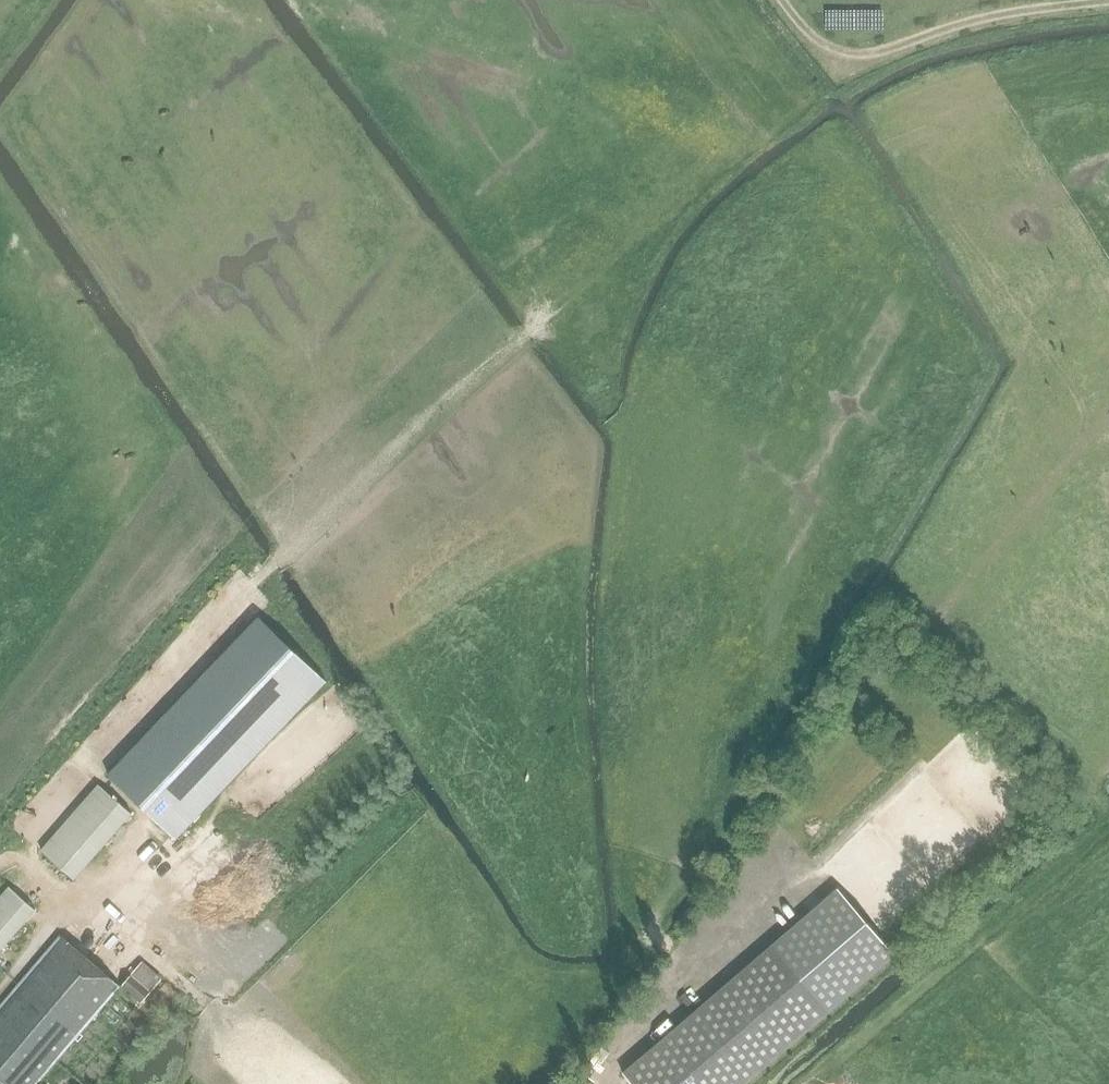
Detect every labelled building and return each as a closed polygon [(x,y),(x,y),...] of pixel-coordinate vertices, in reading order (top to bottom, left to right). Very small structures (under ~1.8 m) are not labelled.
[(182,836),(326,681),(255,616),(112,771),(182,836)] [(96,781),(37,848),(70,877),(129,811),(96,781)] [(32,905),(2,883),(0,885),(0,949),(32,905)] [(622,1073),(631,1083),(743,1083),(893,954),(837,888),(622,1073)] [(120,987),(59,937),(0,1006),(0,1083),(38,1083),(120,987)] [(141,963),(120,987),(140,1005),(162,980),(141,963)] [(580,1071),(570,1083),(588,1083),(591,1079),(580,1071)]
